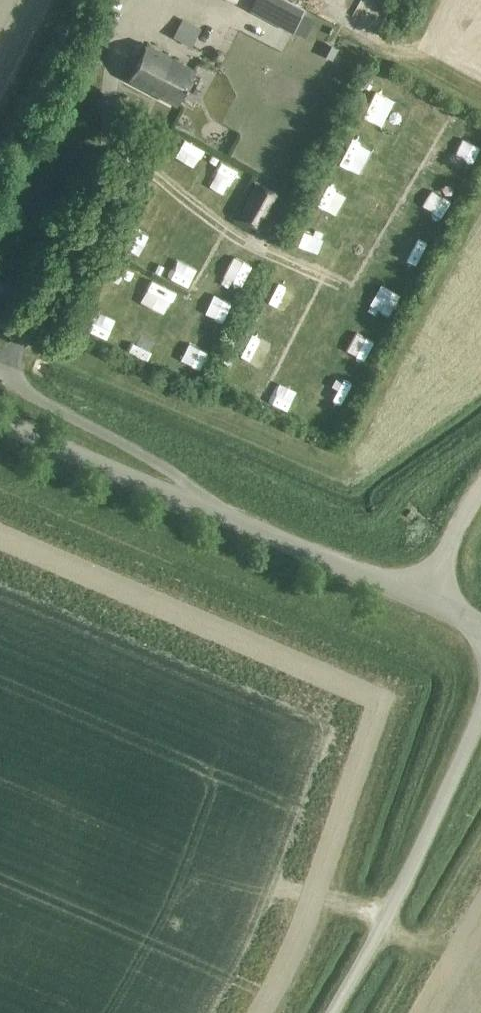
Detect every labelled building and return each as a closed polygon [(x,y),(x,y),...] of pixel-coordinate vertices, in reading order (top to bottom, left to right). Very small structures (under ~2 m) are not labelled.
[(286,0),(255,0),(250,10),(292,32),(304,10),(286,0)] [(173,36),(191,46),(201,28),(182,18),(173,36)] [(323,42),(318,52),(331,59),(336,49),(323,42)] [(192,71),(146,46),(127,82),(173,107),(192,71)] [(366,104),(384,114),(394,95),(376,85),(366,104)] [(207,140),(225,150),(235,131),(220,123),(218,125),(215,124),(207,140)] [(342,153),(351,157),(359,139),(350,135),(342,153)] [(342,202),(349,182),(328,175),(321,195),(342,202)] [(443,181),(433,203),(444,208),(453,186),(443,181)] [(258,184),(240,218),(254,225),(272,192),(258,184)] [(408,225),(398,246),(416,255),(427,234),(408,225)] [(279,275),(270,291),(287,300),(296,284),(279,275)] [(258,347),(269,318),(258,314),(247,342),(258,347)] [(369,347),(379,327),(369,322),(359,343),(369,347)] [(133,336),(155,344),(158,333),(137,326),(133,336)] [(201,337),(191,354),(200,359),(210,342),(201,337)] [(339,378),(329,395),(339,401),(348,383),(339,378)] [(410,519),(415,513),(409,509),(405,515),(410,519)]
